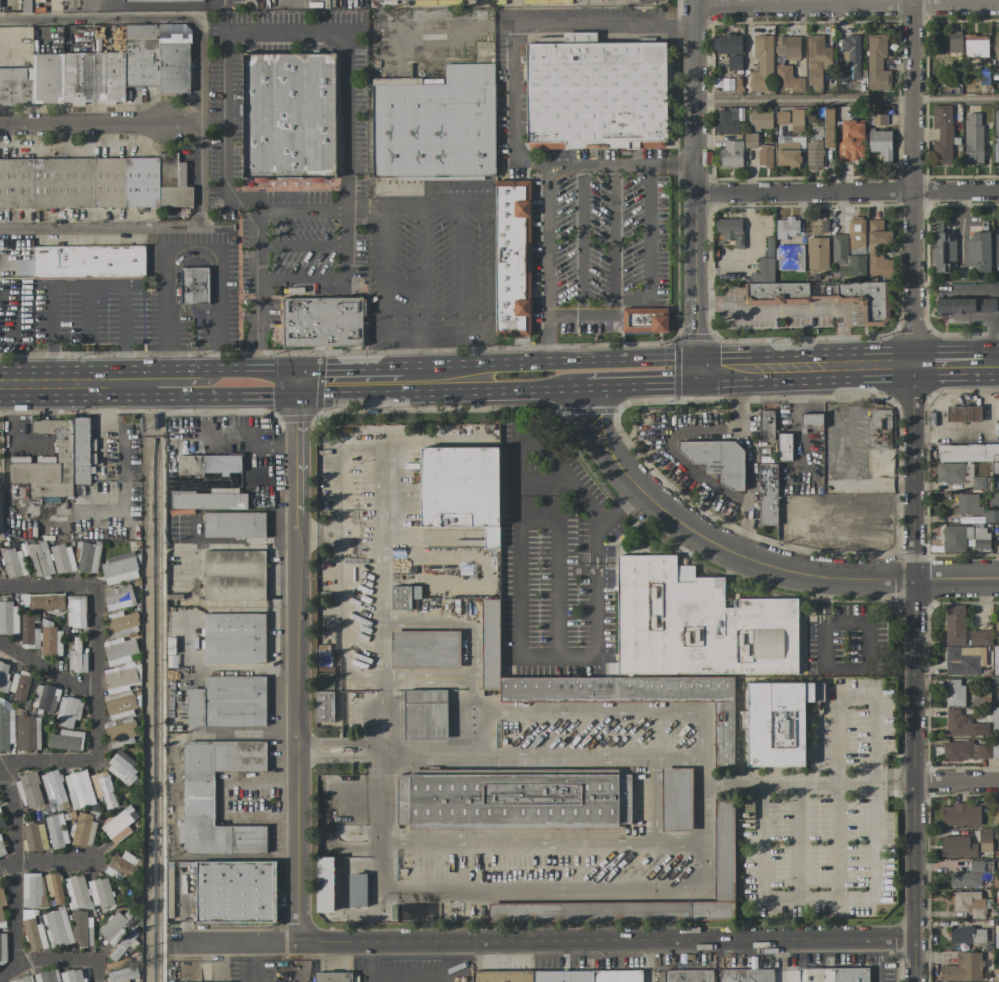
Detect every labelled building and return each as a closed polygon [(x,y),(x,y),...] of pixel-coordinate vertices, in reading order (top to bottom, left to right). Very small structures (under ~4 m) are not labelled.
[(22,12),(22,0),(31,0),(31,12),(22,12)] [(8,105),(0,105),(0,68),(32,68),(32,54),(63,53),(63,52),(124,52),(124,24),(157,24),(157,42),(187,42),(187,91),(157,91),(157,85),(124,86),(124,102),(63,103),(63,104),(33,104),(33,106),(8,106),(8,105)] [(949,52),(949,31),(962,32),(962,53),(949,52)] [(665,42),(666,148),(542,148),(542,149),(526,149),(526,43),(537,43),(537,37),(562,37),(562,32),(596,32),(596,42),(665,42)] [(720,54),(720,36),(725,36),(726,34),(737,34),(737,36),(744,37),(744,54),(720,54)] [(824,92),(813,92),(813,86),(809,86),(809,68),(808,68),(808,35),(825,35),(825,47),(833,47),(833,69),(824,69),(824,92)] [(892,90),(868,90),(869,35),(888,35),(888,57),(884,57),(884,71),(892,71),(892,90)] [(991,36),(991,58),(965,58),(965,35),(977,35),(977,36),(991,36)] [(774,36),(774,93),(750,93),(750,72),(759,72),(759,59),(755,59),(755,36),(774,36)] [(800,58),(790,58),(790,66),(793,66),(792,76),(793,76),(793,78),(806,78),(805,91),(792,91),(792,89),(777,88),(778,56),(776,56),(776,46),(778,46),(778,36),(801,37),(800,58)] [(861,80),(854,80),(853,67),(849,67),(849,65),(843,65),(843,39),(848,39),(848,36),(861,36),(861,80)] [(336,53),(336,178),(323,178),(323,183),(311,183),(311,178),(266,178),(266,183),(253,183),(253,178),(242,178),(242,53),(336,53)] [(743,71),(743,56),(729,56),(729,60),(723,60),(723,66),(729,66),(729,71),(743,71)] [(493,63),(495,176),(483,176),(483,180),(396,181),(396,177),(372,178),(371,78),(421,78),(421,79),(442,79),(442,84),(445,84),(444,64),(493,63)] [(736,91),(736,74),(743,74),(743,87),(744,87),(744,91),(736,91)] [(734,91),(734,79),(722,79),(722,78),(714,78),(714,88),(723,88),(723,91),(734,91)] [(952,106),(952,127),(954,127),(954,145),(952,145),(953,165),(934,165),(934,141),(939,141),(939,129),(934,129),(934,106),(952,106)] [(745,109),(745,121),(740,121),(740,133),(718,133),(718,132),(715,132),(715,126),(718,126),(718,111),(730,111),(730,108),(739,108),(739,109),(745,109)] [(792,109),(804,109),(804,133),(792,133),(792,109)] [(836,148),(826,148),(826,138),(812,138),(813,123),(826,123),(826,109),(836,109),(836,148)] [(774,128),(761,128),(761,132),(755,132),(755,128),(751,128),(751,110),(774,110),(774,128)] [(788,125),(789,112),(776,111),(775,125),(788,125)] [(885,126),(885,115),(869,114),(868,125),(885,126)] [(984,163),(966,163),(966,120),(968,120),(968,114),(982,114),(982,126),(984,126),(984,163)] [(868,123),(868,138),(866,138),(866,158),(859,158),(859,161),(854,161),(854,163),(839,163),(839,141),(845,141),(845,121),(859,121),(859,123),(868,123)] [(893,131),(893,164),(880,164),(880,152),(870,152),(870,129),(875,129),(875,131),(893,131)] [(744,148),(757,148),(757,133),(744,134),(744,148)] [(744,167),(742,167),(742,169),(734,169),(734,167),(721,167),(721,149),(725,149),(725,141),(736,141),(736,134),(742,134),(742,141),(744,141),(744,167)] [(779,166),(779,151),(778,151),(778,143),(783,143),(783,136),(792,136),(792,137),(800,137),(800,150),(802,150),(802,156),(804,156),(804,163),(802,163),(802,166),(800,166),(800,170),(791,170),(791,166),(779,166)] [(824,140),(824,169),(808,169),(808,142),(812,142),(812,140),(824,140)] [(774,168),(765,169),(765,165),(759,166),(758,150),(759,150),(759,149),(761,149),(761,145),(773,145),(774,168)] [(192,207),(0,209),(0,159),(159,158),(159,153),(177,153),(178,162),(185,162),(186,186),(192,186),(192,207)] [(529,335),(494,334),(495,180),(530,180),(529,335)] [(777,220),(787,220),(787,217),(795,217),(795,220),(801,220),(801,234),(797,234),(797,237),(789,237),(789,234),(787,234),(788,239),(778,239),(777,220)] [(866,249),(851,249),(851,220),(852,220),(852,218),(864,217),(864,220),(867,220),(867,237),(866,237),(866,249)] [(715,219),(742,218),(742,248),(733,248),(733,242),(715,243),(715,219)] [(957,267),(954,267),(954,273),(936,273),(935,218),(946,218),(946,233),(952,233),(952,239),(957,239),(957,267)] [(891,259),(891,277),(869,277),(869,245),(872,245),(872,233),(870,233),(870,221),(884,221),(884,232),(895,232),(895,245),(883,245),(883,259),(891,259)] [(993,273),(978,272),(978,270),(972,270),(972,267),(968,267),(968,239),(971,239),(971,236),(975,236),(975,233),(993,233),(993,273)] [(867,256),(867,277),(839,277),(839,265),(833,265),(833,235),(848,235),(848,256),(867,256)] [(830,270),(809,270),(809,238),(830,238),(830,270)] [(145,245),(145,278),(32,279),(32,246),(145,245)] [(805,245),(805,272),(796,272),(796,270),(779,270),(779,246),(805,245)] [(775,282),(751,282),(751,273),(759,273),(759,259),(775,259),(775,282)] [(208,268),(208,269),(211,269),(211,274),(208,274),(209,305),(179,306),(179,294),(177,294),(177,288),(179,288),(179,268),(208,268)] [(892,282),(893,320),(886,327),(865,327),(865,306),(860,302),(839,303),(839,299),(812,299),(812,303),(751,304),(751,300),(746,300),(746,284),(892,282)] [(281,296),(362,296),(362,345),(281,346),(281,296)] [(997,299),(998,313),(970,313),(970,315),(961,315),(961,313),(939,314),(939,300),(997,299)] [(667,307),(668,332),(621,333),(621,308),(667,307)] [(984,406),(984,422),(950,422),(950,406),(984,406)] [(774,411),(773,440),(758,440),(758,410),(774,411)] [(869,450),(891,450),(891,410),(869,410),(869,450)] [(821,414),(820,434),(801,434),(801,428),(800,428),(800,413),(821,414)] [(32,420),(72,420),(72,417),(89,417),(89,484),(72,484),(72,496),(29,496),(29,483),(9,483),(9,462),(57,462),(57,447),(54,447),(54,434),(32,434),(32,420)] [(791,460),(777,460),(777,433),(791,433),(791,460)] [(677,441),(737,440),(744,447),(744,491),(732,491),(720,483),(720,473),(704,473),(704,464),(693,464),(677,451),(677,441)] [(939,444),(998,444),(998,461),(939,461),(939,444)] [(420,530),(419,447),(499,447),(499,549),(483,549),(483,530),(420,530)] [(241,473),(203,473),(203,475),(178,475),(178,456),(241,455),(241,473)] [(938,481),(938,463),(943,463),(943,462),(966,462),(966,463),(973,463),(973,477),(986,477),(986,489),(972,489),(972,481),(964,481),(964,483),(948,483),(948,481),(938,481)] [(776,463),(777,525),(759,525),(758,463),(776,463)] [(170,509),(170,491),(195,491),(195,493),(210,493),(210,488),(238,488),(238,493),(247,493),(247,509),(170,509)] [(990,492),(998,492),(998,507),(990,507),(990,492)] [(979,494),(979,506),(984,506),(983,515),(958,515),(958,494),(979,494)] [(987,510),(998,510),(998,522),(987,522),(987,510)] [(203,538),(203,512),(265,512),(265,538),(203,538)] [(967,552),(944,552),(944,544),(945,544),(945,526),(967,526),(967,527),(974,527),(974,538),(967,538),(967,552)] [(975,548),(975,528),(987,528),(987,533),(992,533),(991,548),(975,548)] [(35,576),(42,576),(54,573),(45,541),(33,544),(33,543),(27,545),(35,576)] [(99,545),(94,573),(76,570),(78,561),(76,561),(74,555),(75,548),(76,541),(99,545)] [(55,574),(54,568),(55,568),(53,560),(51,560),(50,554),(51,554),(49,547),(63,543),(65,548),(70,546),(76,570),(64,573),(63,572),(55,574)] [(2,565),(0,559),(1,558),(0,555),(0,552),(14,547),(15,552),(20,550),(27,574),(15,578),(15,576),(7,579),(3,564),(2,565)] [(138,577),(106,586),(99,560),(133,550),(138,570),(136,570),(138,577)] [(203,550),(265,550),(265,600),(203,600),(203,550)] [(797,674),(607,673),(607,662),(616,662),(616,555),(676,555),(675,565),(693,565),(693,577),(723,577),(723,608),(737,608),(737,598),(797,598),(797,674)] [(103,591),(130,584),(136,604),(107,612),(103,598),(104,598),(103,591)] [(390,610),(390,586),(420,586),(420,599),(416,599),(416,611),(410,611),(410,610),(390,610)] [(64,594),(64,607),(64,610),(58,610),(58,611),(53,611),(51,610),(29,610),(29,606),(19,606),(19,594),(29,594),(45,594),(53,593),(53,594),(64,594)] [(86,594),(87,627),(71,628),(71,626),(67,626),(66,596),(72,596),(72,594),(86,594)] [(499,599),(498,689),(481,689),(482,599),(499,599)] [(4,634),(0,634),(0,601),(12,601),(12,606),(18,606),(18,635),(4,635),(4,634)] [(964,605),(964,645),(944,645),(944,605),(964,605)] [(138,631),(136,632),(137,636),(130,638),(128,634),(109,639),(104,620),(108,619),(107,614),(122,610),(123,615),(137,611),(139,618),(137,618),(139,625),(137,625),(138,631)] [(39,614),(39,623),(33,623),(33,629),(39,629),(39,648),(21,648),(21,614),(34,614),(39,614)] [(265,663),(203,663),(203,614),(265,614),(265,663)] [(62,631),(62,655),(41,655),(41,618),(52,622),(52,627),(56,627),(56,631),(62,631)] [(969,644),(969,630),(991,630),(991,645),(969,644)] [(460,631),(460,668),(391,668),(391,631),(460,631)] [(68,650),(73,650),(73,637),(81,637),(81,654),(87,654),(87,672),(73,672),(73,669),(68,669),(68,650)] [(138,652),(129,655),(131,661),(108,667),(102,647),(103,642),(122,637),(123,641),(134,638),(138,652)] [(945,675),(945,647),(984,647),(985,666),(979,666),(979,675),(945,675)] [(7,693),(0,692),(0,661),(2,661),(2,663),(9,665),(7,673),(9,674),(7,680),(10,681),(9,682),(10,682),(7,693)] [(140,683),(128,686),(129,690),(107,695),(104,681),(105,681),(103,670),(124,665),(124,663),(134,661),(134,664),(140,663),(140,683)] [(12,698),(13,692),(8,691),(13,673),(19,674),(20,670),(32,673),(24,702),(12,698)] [(265,726),(187,726),(187,689),(203,689),(203,676),(265,676),(265,726)] [(733,677),(733,766),(714,766),(714,701),(500,701),(500,677),(733,677)] [(963,679),(963,706),(945,706),(945,679),(963,679)] [(804,702),(804,767),(746,766),(747,682),(823,683),(823,702),(804,702)] [(31,706),(36,684),(42,686),(43,683),(55,687),(55,688),(61,690),(54,713),(42,710),(41,715),(35,713),(37,708),(31,706)] [(447,740),(404,740),(403,690),(446,690),(447,740)] [(140,707),(132,709),(134,714),(110,721),(108,715),(107,716),(103,701),(107,700),(106,697),(131,691),(131,693),(133,693),(134,696),(140,695),(140,707)] [(334,691),(334,722),(315,722),(315,691),(334,691)] [(54,719),(60,696),(66,698),(66,696),(79,699),(79,701),(83,702),(79,720),(74,719),(72,729),(58,725),(60,721),(54,719)] [(9,751),(0,751),(0,698),(4,700),(14,706),(14,743),(8,743),(9,751)] [(988,706),(998,706),(998,737),(988,737),(988,706)] [(40,717),(40,749),(35,749),(35,750),(16,750),(15,716),(14,716),(14,707),(26,710),(26,716),(34,716),(34,717),(40,717)] [(979,723),(980,735),(946,735),(945,709),(962,709),(962,723),(979,723)] [(106,723),(131,716),(132,721),(135,720),(139,735),(133,736),(134,743),(110,749),(109,743),(108,743),(104,728),(107,728),(106,723)] [(81,751),(78,750),(78,751),(47,747),(49,733),(58,734),(59,729),(84,732),(81,751)] [(187,741),(266,741),(266,771),(213,771),(213,826),(266,826),(266,853),(187,853),(183,850),(183,843),(178,843),(178,822),(183,822),(183,746),(187,741)] [(972,745),(998,744),(998,758),(943,760),(942,741),(972,741),(972,745)] [(129,788),(106,769),(109,765),(107,763),(118,748),(140,766),(134,774),(140,779),(135,785),(133,784),(129,788)] [(662,831),(661,768),(692,768),(692,831),(662,831)] [(40,775),(45,774),(45,772),(57,769),(69,807),(58,811),(52,812),(40,775)] [(63,776),(69,774),(86,769),(96,803),(72,810),(67,794),(68,794),(63,776)] [(44,804),(28,809),(25,798),(20,800),(14,782),(19,780),(18,776),(36,770),(40,783),(37,784),(44,804)] [(118,807),(105,810),(101,797),(96,799),(89,776),(105,771),(108,774),(118,807)] [(409,829),(409,825),(396,825),(396,774),(631,774),(631,824),(618,824),(618,829),(409,829)] [(690,902),(715,901),(714,800),(733,800),(734,919),(690,920),(690,902)] [(982,826),(942,826),(942,807),(954,807),(954,803),(970,803),(970,806),(981,806),(982,826)] [(113,844),(100,827),(105,823),(103,820),(116,810),(118,813),(129,804),(139,816),(127,825),(131,830),(113,844)] [(86,846),(85,847),(71,844),(72,838),(69,834),(71,822),(76,822),(78,812),(93,815),(91,821),(97,822),(92,844),(86,846)] [(52,850),(45,817),(62,813),(69,843),(63,844),(64,847),(52,850)] [(22,825),(36,822),(37,824),(43,823),(48,849),(35,852),(35,850),(27,852),(22,850),(22,840),(25,839),(22,825)] [(971,836),(971,844),(978,843),(978,857),(942,857),(942,836),(971,836)] [(103,873),(114,853),(121,857),(124,850),(138,859),(134,866),(139,868),(132,881),(127,878),(123,885),(103,873)] [(333,857),(315,858),(316,913),(334,912),(333,857)] [(195,923),(195,861),(276,861),(275,923),(195,923)] [(982,887),(949,887),(949,872),(971,872),(971,861),(985,861),(985,874),(982,874),(982,887)] [(43,875),(58,872),(59,875),(60,875),(61,879),(60,882),(64,903),(54,905),(53,896),(48,897),(43,875)] [(44,895),(45,895),(46,899),(41,907),(37,907),(37,908),(34,908),(34,907),(22,907),(22,873),(40,873),(40,876),(42,876),(42,879),(44,890),(44,895)] [(366,873),(348,873),(349,907),(367,907),(366,873)] [(63,880),(68,878),(68,877),(75,875),(75,877),(82,875),(86,889),(88,889),(90,894),(88,895),(90,901),(91,901),(93,910),(76,907),(69,909),(67,903),(69,902),(63,880)] [(114,905),(100,909),(99,904),(93,906),(86,881),(99,878),(100,879),(107,877),(111,892),(113,891),(114,896),(112,897),(114,905)] [(972,911),(969,911),(969,912),(951,912),(951,892),(982,892),(982,899),(992,899),(992,908),(986,908),(986,918),(972,918),(972,911)] [(675,902),(653,903),(654,918),(675,917),(675,902)] [(73,942),(50,949),(40,915),(63,908),(73,942)] [(97,932),(108,920),(106,919),(111,914),(112,916),(116,911),(122,916),(126,910),(132,915),(121,927),(125,931),(112,946),(102,937),(97,932)] [(86,911),(86,917),(92,917),(92,946),(87,946),(78,947),(78,941),(73,942),(72,930),(71,911),(86,911)] [(21,920),(34,917),(36,925),(41,923),(48,947),(30,952),(21,920)] [(987,943),(946,943),(946,930),(952,930),(952,929),(961,929),(961,926),(976,926),(976,929),(987,929),(987,930),(991,930),(991,941),(987,941),(987,943)] [(139,932),(134,939),(139,943),(130,953),(125,949),(114,962),(113,960),(112,961),(109,958),(106,955),(113,947),(114,949),(132,927),(139,932)] [(942,981),(942,966),(957,966),(957,953),(982,952),(982,961),(985,961),(985,968),(982,968),(982,981),(942,981)] [(109,981),(129,981),(128,979),(138,977),(136,967),(107,972),(109,981)] [(772,968),(772,981),(718,981),(718,969),(772,968)] [(869,968),(869,981),(798,981),(798,968),(869,968)] [(57,969),(60,981),(35,981),(33,974),(39,973),(39,972),(53,969),(53,970),(57,969)] [(85,978),(82,978),(80,969),(73,970),(72,969),(65,971),(65,972),(59,973),(61,981),(86,981),(85,978)] [(713,969),(713,981),(663,981),(663,970),(713,969)] [(641,970),(641,981),(472,981),(472,971),(641,970)] [(351,972),(351,981),(314,981),(314,972),(351,972)]
